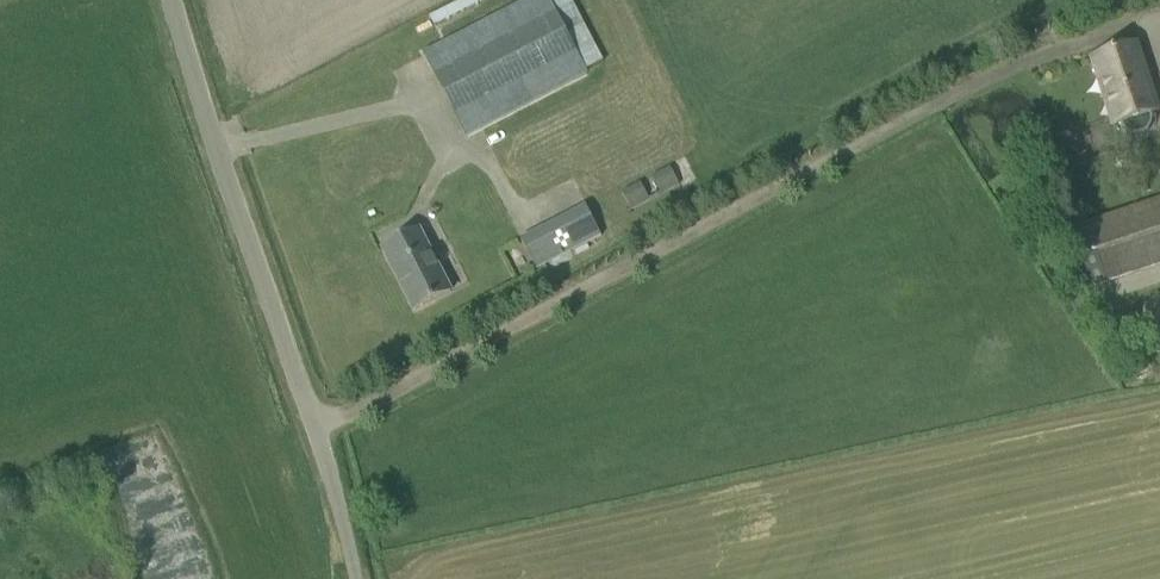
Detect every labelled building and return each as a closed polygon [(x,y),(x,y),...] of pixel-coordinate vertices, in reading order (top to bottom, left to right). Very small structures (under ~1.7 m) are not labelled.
[(548,0),(529,0),(425,54),(467,135),(586,74),(585,72),(548,0)] [(478,2),(477,0),(458,0),(428,16),(433,26),(478,2)] [(585,72),(603,63),(570,0),(548,0),(585,72)] [(1137,44),(1092,59),(1099,81),(1114,126),(1122,124),(1124,129),(1126,132),(1128,134),(1131,135),(1134,136),(1137,137),(1140,136),(1143,135),(1145,134),(1148,132),(1149,129),(1151,126),(1151,123),(1151,120),(1150,115),(1159,112),(1144,67),(1143,63),(1137,44)] [(670,167),(651,176),(660,194),(679,185),(670,167)] [(640,182),(622,191),(631,209),(649,200),(640,182)] [(1059,233),(1079,292),(1105,283),(1159,264),(1159,199),(1086,224),(1059,233)] [(536,269),(601,236),(586,206),(521,239),(536,269)] [(414,310),(450,292),(419,230),(383,249),(414,310)] [(1109,307),(1096,313),(1101,325),(1114,319),(1109,307)]
